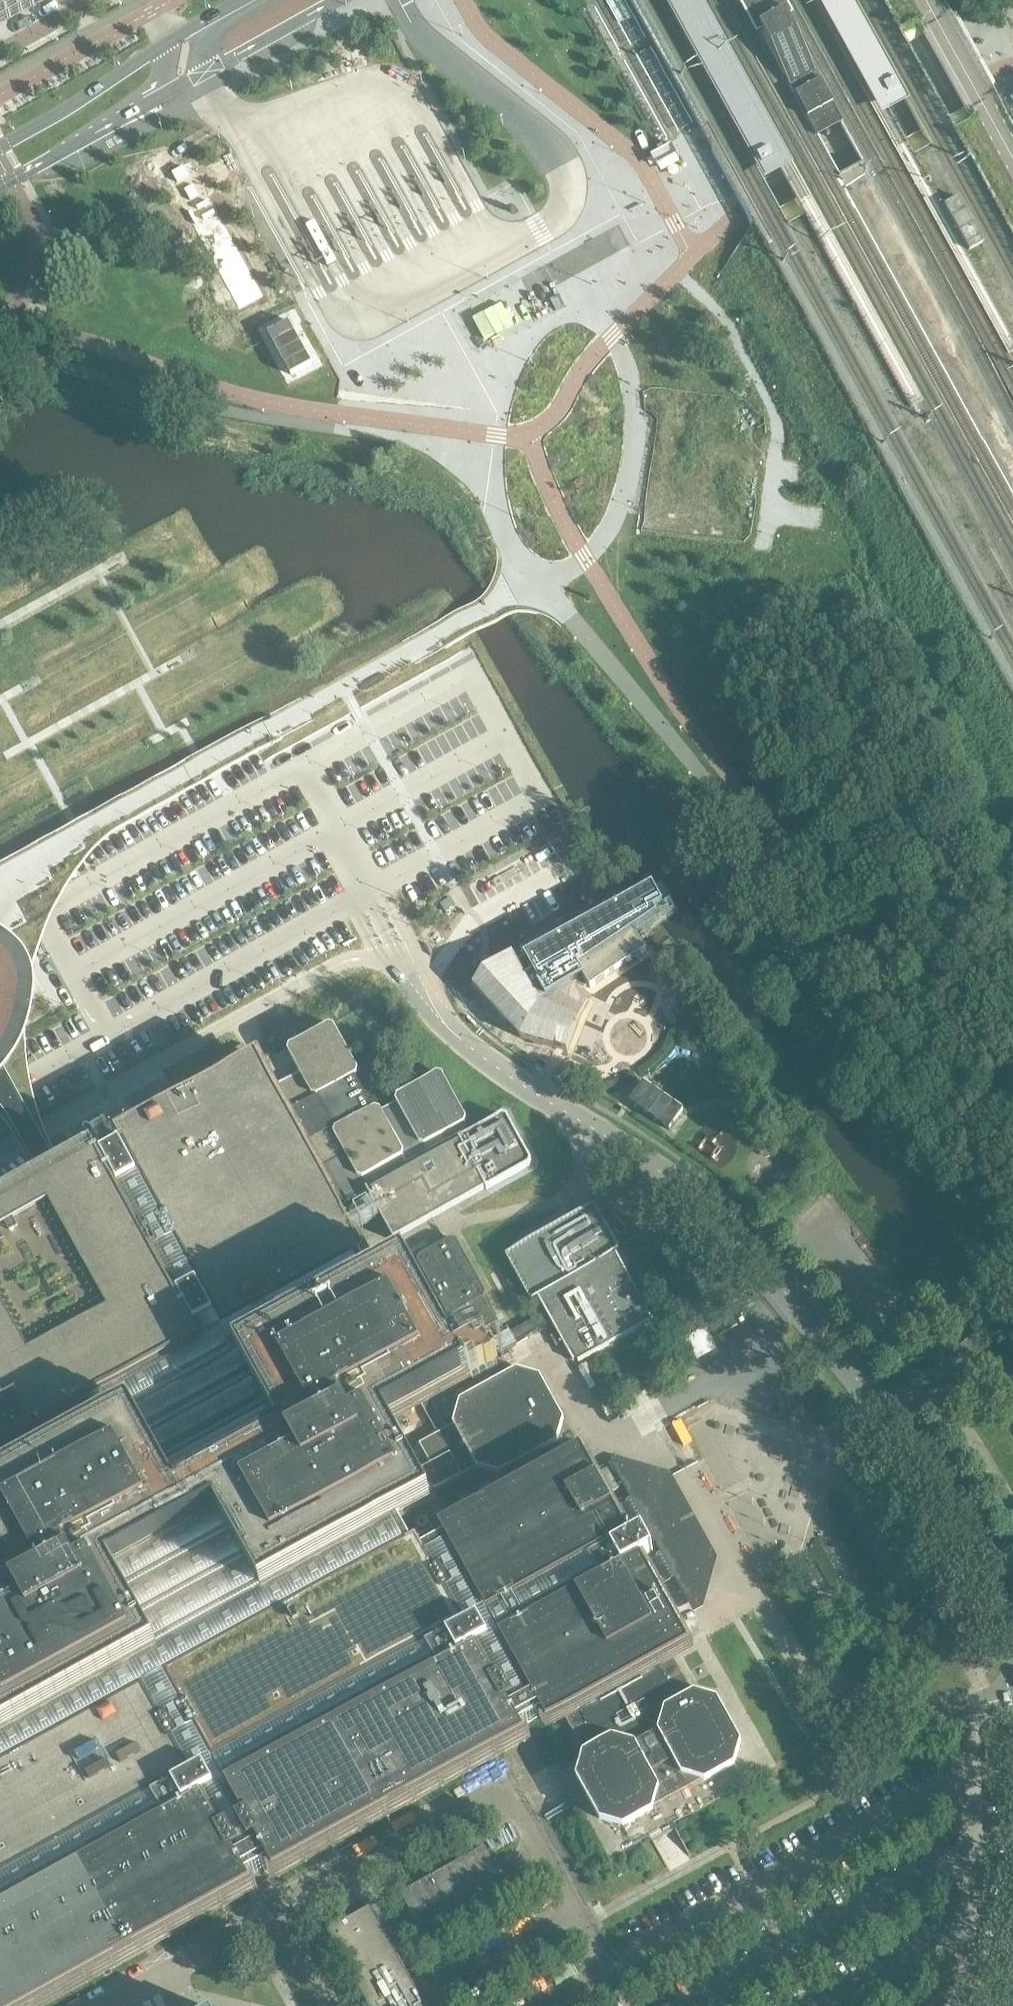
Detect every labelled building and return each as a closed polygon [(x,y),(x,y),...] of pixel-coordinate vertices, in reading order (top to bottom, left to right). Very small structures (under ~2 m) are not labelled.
[(32,6),(43,0),(0,0),(0,24),(32,6)] [(823,87),(790,22),(783,14),(757,27),(762,38),(796,98),(797,101),(789,105),(780,110),(788,124),(795,120),(803,134),(843,111),(847,118),(862,110),(846,81),(849,79),(846,73),(831,82),(823,87)] [(190,161),(166,175),(193,220),(216,206),(190,161)] [(217,215),(196,227),(232,291),(253,279),(217,215)] [(312,365),(289,322),(269,333),(292,376),(312,365)] [(284,796),(264,805),(277,837),(297,828),(284,796)] [(539,1045),(558,1048),(560,1050),(562,1049),(549,1024),(553,1022),(558,1033),(567,1029),(564,1024),(556,1009),(562,1005),(564,1003),(564,1002),(573,987),(561,980),(565,973),(585,985),(590,988),(646,951),(637,937),(659,922),(678,909),(661,879),(633,894),(602,912),(599,907),(522,950),(525,956),(517,960),(508,943),(494,965),(471,978),(487,1007),(504,1026),(523,1039),(539,1045)] [(38,1000),(35,973),(29,962),(14,940),(3,932),(0,931),(0,1080),(4,1076),(26,1045),(38,1000)] [(585,985),(565,973),(561,980),(573,987),(564,1002),(572,1006),(585,985)] [(556,1009),(564,1024),(573,1019),(564,1003),(562,1005),(556,1009)] [(255,1890),(254,1889),(268,1882),(269,1883),(533,1737),(525,1724),(539,1716),(546,1730),(566,1719),(572,1731),(583,1750),(584,1751),(577,1775),(602,1824),(627,1829),(656,1813),(707,1784),(738,1767),(744,1744),(721,1703),(698,1696),(684,1670),(697,1663),(688,1646),(655,1587),(675,1578),(666,1562),(661,1553),(653,1551),(642,1531),(644,1523),(638,1512),(631,1499),(612,1509),(592,1473),(577,1481),(556,1443),(563,1420),(540,1377),(517,1370),(504,1377),(504,1376),(460,1401),(453,1424),(447,1428),(430,1396),(468,1376),(465,1370),(521,1340),(524,1338),(538,1330),(552,1322),(574,1364),(653,1320),(615,1251),(618,1249),(595,1207),(540,1237),(544,1244),(531,1251),(521,1257),(511,1239),(510,1240),(520,1257),(521,1259),(510,1265),(530,1300),(538,1296),(546,1311),(488,1344),(481,1332),(497,1323),(483,1298),(484,1298),(485,1292),(456,1240),(452,1238),(419,1256),(417,1261),(425,1275),(415,1281),(405,1262),(394,1242),(530,1166),(508,1117),(472,1137),(468,1127),(470,1121),(448,1078),(440,1076),(400,1097),(397,1105),(384,1112),(376,1110),(358,1078),(360,1070),(336,1027),(330,1026),(291,1048),(290,1055),(299,1072),(273,1087),(261,1063),(249,1041),(220,1058),(231,1079),(184,1106),(137,1132),(129,1136),(122,1140),(114,1144),(109,1135),(87,1147),(92,1156),(65,1172),(42,1185),(0,1208),(0,2005),(46,2005),(255,1890)] [(0,1080),(0,1120),(6,1125),(42,1185),(65,1172),(36,1109),(26,1045),(4,1076),(0,1080)] [(631,1499),(644,1523),(642,1531),(653,1551),(661,1553),(675,1578),(694,1613),(703,1608),(718,1558),(670,1473),(621,1458),(612,1463),(631,1499)] [(424,1936),(508,1890),(485,1847),(401,1894),(424,1936)] [(375,1908),(332,1932),(373,2005),(429,2005),(375,1908)]
